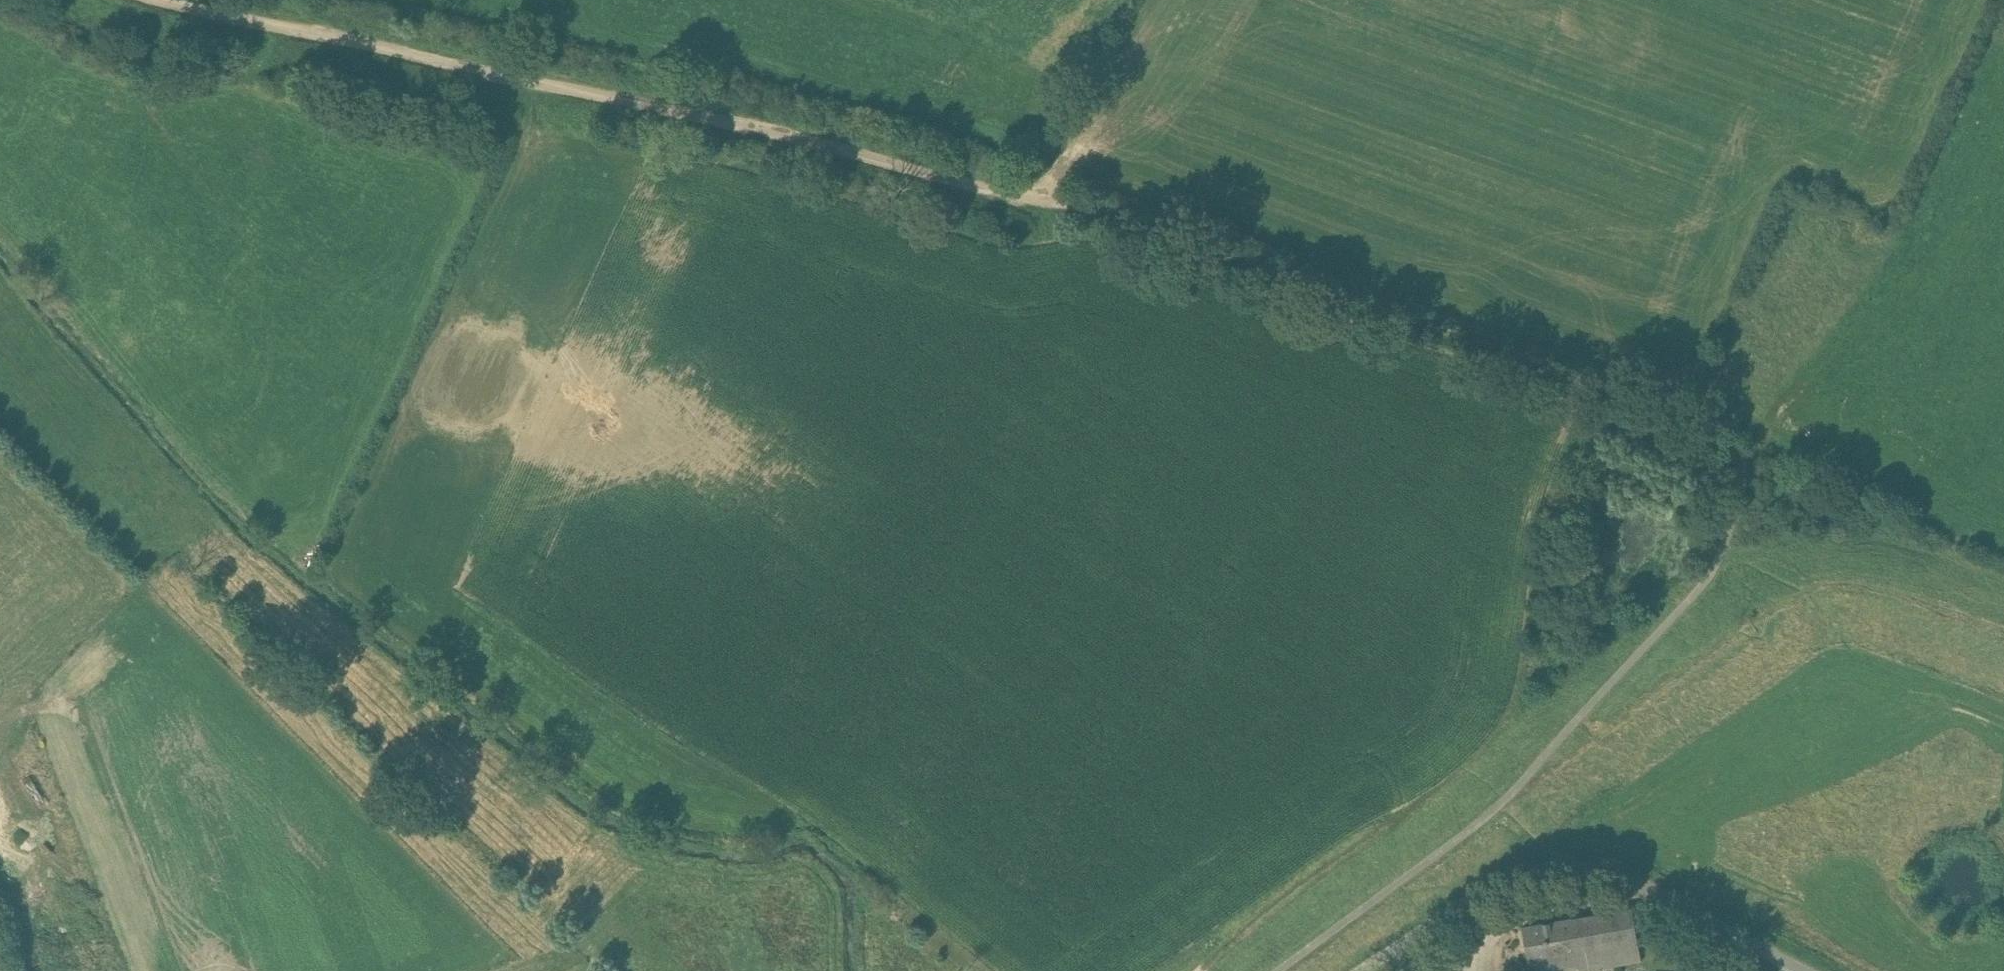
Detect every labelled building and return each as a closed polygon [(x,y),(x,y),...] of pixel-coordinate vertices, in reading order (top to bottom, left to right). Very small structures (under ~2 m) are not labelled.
[(1556,970),(1579,965),(1580,970),(1587,970),(1622,965),(1642,961),(1633,908),(1523,927),(1530,965),(1554,961),(1556,970)]
